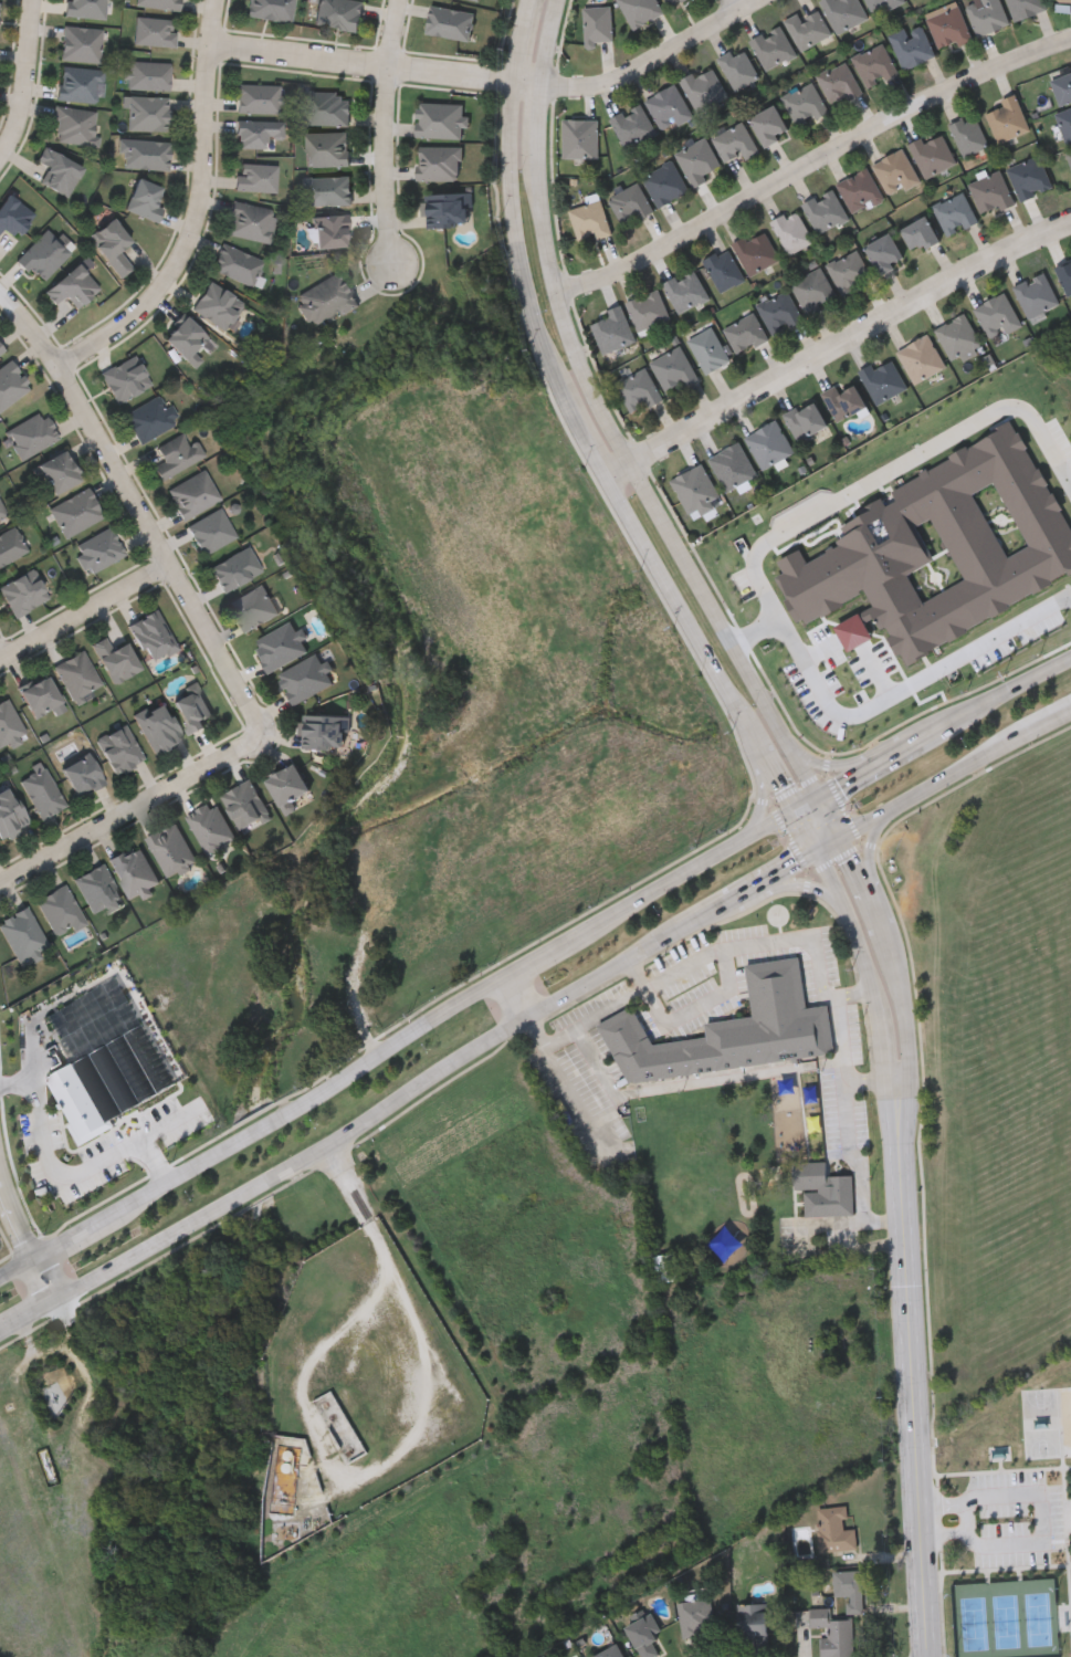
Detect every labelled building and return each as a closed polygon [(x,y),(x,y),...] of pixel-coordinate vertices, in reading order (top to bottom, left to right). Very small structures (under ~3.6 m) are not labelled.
[(63,15),(65,0),(104,0),(102,20),(63,15)] [(243,17),(246,0),(291,0),(286,24),(243,17)] [(312,24),(316,0),(355,0),(361,1),(356,32),(312,24)] [(634,29),(619,0),(659,0),(665,11),(634,29)] [(690,0),(666,0),(670,9),(690,0)] [(837,32),(825,0),(861,0),(869,20),(837,32)] [(875,15),(868,0),(906,0),(875,15)] [(965,1),(968,0),(1002,0),(1010,22),(979,35),(965,1)] [(1012,18),(1009,0),(1044,0),(1047,11),(1012,18)] [(973,36),(941,50),(926,14),(957,1),(973,36)] [(469,40),(423,34),(427,6),(472,11),(469,40)] [(612,43),(586,43),(586,6),(612,6),(612,43)] [(787,19),(800,12),(802,17),(820,9),(833,35),(801,50),(787,19)] [(175,20),(174,46),(132,45),(134,18),(175,20)] [(890,35),(920,21),(936,54),(905,70),(890,35)] [(753,39),(783,23),(798,54),(767,70),(753,39)] [(59,60),(61,27),(101,29),(98,63),(59,60)] [(853,55),(884,42),(899,73),(868,87),(853,55)] [(721,60),(744,45),(762,75),(738,88),(721,60)] [(863,91),(833,106),(818,75),(847,60),(863,91)] [(167,91),(127,91),(127,63),(167,63),(167,91)] [(713,64),(729,95),(699,112),(682,81),(713,64)] [(60,66),(102,70),(98,104),(55,99),(60,66)] [(1051,77),(1070,72),(1070,101),(1059,104),(1051,77)] [(784,96),(813,81),(829,112),(799,127),(784,96)] [(645,101),(675,83),(694,115),(664,133),(645,101)] [(234,114),(234,85),(279,85),(279,114),(234,114)] [(347,125),(303,125),(303,93),(347,93),(347,125)] [(986,112),(1004,105),(1001,99),(1016,93),(1031,129),(999,144),(986,112)] [(127,132),(127,97),(167,97),(167,132),(127,132)] [(413,138),(414,103),(461,105),(460,139),(413,138)] [(624,148),(611,116),(643,103),(657,135),(624,148)] [(765,147),(749,118),(775,104),(790,133),(765,147)] [(97,112),(93,146),(51,141),(55,106),(97,112)] [(1056,112),(1070,106),(1070,144),(1067,146),(1056,112)] [(965,157),(951,124),(975,113),(989,146),(965,157)] [(564,158),(564,118),(598,118),(598,158),(564,158)] [(742,153),(726,161),(713,137),(744,120),(760,150),(745,159),(742,153)] [(264,138),(264,149),(234,149),(234,122),(282,122),(282,138),(264,138)] [(303,167),(303,133),(346,133),(346,167),(303,167)] [(957,162),(925,178),(909,144),(923,137),(925,143),(944,134),(957,162)] [(723,168),(693,185),(675,154),(706,137),(723,168)] [(168,141),(167,170),(119,169),(120,140),(168,141)] [(416,180),(416,147),(458,147),(458,180),(416,180)] [(81,166),(66,197),(36,183),(44,166),(35,161),(42,148),(81,166)] [(903,148),(922,181),(904,190),(902,186),(891,191),(875,162),(903,148)] [(1053,187),(1021,200),(1007,168),(1040,155),(1053,187)] [(690,189),(660,207),(642,177),(672,159),(690,189)] [(273,192),(233,191),(233,165),(274,166),(273,192)] [(838,183),(868,166),(884,196),(854,213),(838,183)] [(984,216),(969,183),(1000,169),(1015,202),(984,216)] [(348,176),(349,204),(304,206),(303,177),(348,176)] [(122,209),(134,178),(158,188),(151,204),(160,209),(155,222),(122,209)] [(624,227),(608,198),(638,181),(653,209),(624,227)] [(849,218),(818,232),(804,202),(834,187),(849,218)] [(978,220),(947,235),(933,206),(964,190),(978,220)] [(468,193),(468,227),(421,228),(421,195),(468,193)] [(18,238),(0,228),(0,194),(31,210),(18,238)] [(597,238),(596,234),(577,240),(569,209),(601,199),(611,234),(597,238)] [(273,210),(267,243),(224,235),(230,201),(273,210)] [(788,253),(771,220),(797,208),(813,240),(788,253)] [(914,252),(901,227),(926,213),(939,239),(914,252)] [(311,217),(345,217),(345,249),(311,249),(311,217)] [(85,235),(111,218),(126,242),(116,249),(129,269),(115,279),(85,235)] [(48,226),(72,248),(38,284),(13,261),(48,226)] [(734,243),(765,228),(780,259),(749,274),(734,243)] [(905,260),(880,273),(865,243),(890,231),(905,260)] [(252,286),(208,270),(218,243),(261,260),(252,286)] [(745,279),(721,292),(704,259),(728,247),(745,279)] [(827,263),(858,248),(873,277),(842,294),(827,263)] [(1057,263),(1070,259),(1070,294),(1067,295),(1057,263)] [(62,296),(52,305),(41,291),(74,262),(97,289),(73,308),(62,296)] [(809,314),(790,283),(820,265),(839,296),(809,314)] [(662,282),(693,266),(710,296),(680,313),(662,282)] [(1015,284),(1046,271),(1060,304),(1029,317),(1015,284)] [(296,308),(304,304),(297,293),(337,272),(354,303),(307,328),(296,308)] [(220,332),(188,307),(209,281),(241,304),(220,332)] [(670,317),(639,331),(626,301),(658,287),(670,317)] [(757,303),(788,287),(804,318),(773,334),(757,303)] [(989,339),(975,305),(1007,292),(1021,325),(989,339)] [(605,354),(588,321),(620,305),(637,338),(605,354)] [(724,327),(754,312),(768,337),(738,354),(724,327)] [(936,326),(967,313),(983,348),(952,361),(936,326)] [(159,338),(181,315),(204,338),(181,360),(159,338)] [(731,360),(704,373),(687,338),(713,325),(731,360)] [(947,365),(916,382),(897,350),(928,333),(947,365)] [(696,376),(664,390),(650,359),(682,344),(696,376)] [(113,403),(98,373),(133,356),(148,387),(113,403)] [(859,369),(872,363),(874,367),(892,358),(907,387),(878,403),(859,369)] [(30,388),(0,409),(0,366),(10,359),(30,388)] [(629,413),(615,380),(647,365),(661,398),(629,413)] [(840,390),(854,382),(867,406),(838,421),(821,392),(837,384),(840,390)] [(169,403),(178,426),(134,442),(122,411),(159,397),(162,407),(169,403)] [(800,440),(785,416),(811,398),(828,422),(800,440)] [(18,460),(2,431),(41,410),(56,440),(18,460)] [(745,436),(777,419),(794,451),(763,469),(745,436)] [(202,458),(157,481),(150,468),(160,463),(154,448),(181,433),(186,442),(193,439),(202,458)] [(707,458),(738,440),(757,473),(726,491),(707,458)] [(38,462),(65,450),(80,482),(52,494),(38,462)] [(1052,466),(1070,455),(1070,473),(1060,480),(1052,466)] [(699,511),(689,516),(670,482),(701,465),(718,499),(713,502),(716,508),(702,516),(699,511)] [(179,520),(165,489),(203,471),(218,502),(179,520)] [(48,507),(87,487),(102,518),(62,537),(48,507)] [(1014,513),(1029,504),(1046,533),(1031,542),(1014,513)] [(185,527),(218,508),(234,537),(200,556),(185,527)] [(25,554),(0,564),(0,533),(14,527),(25,554)] [(71,546),(107,527),(123,556),(86,575),(71,546)] [(1059,552),(1070,579),(1070,591),(1049,601),(1031,563),(1049,555),(1043,541),(1058,535),(1064,549),(1059,552)] [(259,573),(219,591),(207,566),(245,547),(259,573)] [(10,616),(0,592),(0,583),(34,568),(48,600),(10,616)] [(276,615),(241,631),(227,600),(262,585),(276,615)] [(145,663),(125,623),(155,608),(175,648),(145,663)] [(305,651),(267,672),(251,642),(288,621),(305,651)] [(136,670),(106,683),(90,643),(103,637),(107,646),(123,639),(136,670)] [(52,664),(82,651),(98,688),(69,701),(52,664)] [(323,662),(333,682),(291,704),(275,674),(314,653),(319,663),(323,662)] [(14,690),(42,674),(59,702),(30,717),(14,690)] [(186,733),(167,695),(193,682),(212,719),(186,733)] [(24,734),(0,747),(0,697),(3,695),(24,734)] [(159,700),(180,738),(151,754),(130,716),(159,700)] [(301,747),(301,715),(345,715),(345,747),(301,747)] [(111,775),(94,737),(124,723),(141,762),(111,775)] [(56,768),(85,753),(102,783),(73,798),(56,768)] [(287,800),(292,808),(282,814),(262,778),(292,763),(306,789),(287,800)] [(38,819),(19,778),(44,767),(63,808),(38,819)] [(219,795),(249,779),(267,816),(238,831),(219,795)] [(29,828),(0,842),(0,788),(9,784),(29,828)] [(185,814),(213,800),(233,840),(203,854),(185,814)] [(145,837),(174,821),(196,862),(166,878),(145,837)] [(127,898),(107,858),(136,843),(157,882),(127,898)] [(118,898),(90,913),(71,879),(99,863),(118,898)] [(62,884),(83,923),(53,938),(32,901),(62,884)] [(13,963),(0,933),(0,918),(24,906),(44,948),(13,963)] [(631,1082),(597,1022),(631,1004),(653,1044),(707,1036),(705,1021),(753,1015),(745,964),(799,955),(806,1007),(828,1004),(834,1052),(631,1082)] [(828,1174),(853,1174),(854,1216),(806,1216),(805,1189),(795,1189),(794,1160),(827,1160),(828,1174)] [(822,1550),(819,1507),(846,1504),(847,1527),(855,1527),(858,1548),(822,1550)] [(834,1594),(834,1570),(864,1569),(864,1612),(849,1612),(849,1594),(834,1594)] [(769,1649),(750,1649),(750,1639),(738,1639),(738,1602),(769,1602),(769,1649)] [(853,1618),(854,1656),(825,1656),(823,1625),(811,1626),(810,1607),(830,1607),(830,1618),(853,1618)] [(663,1651),(651,1656),(636,1656),(622,1627),(645,1616),(663,1651)] [(615,1644),(622,1656),(590,1656),(615,1644)]
